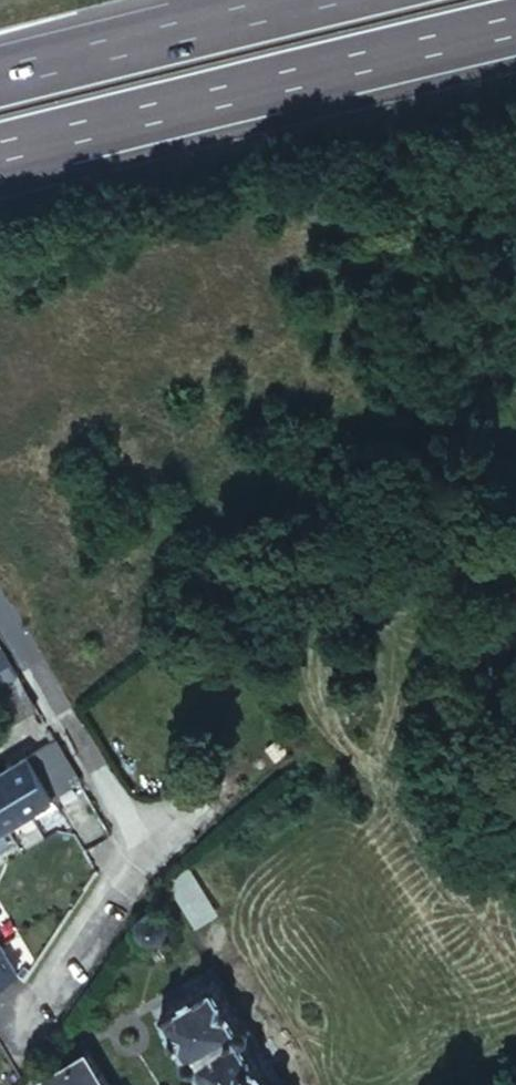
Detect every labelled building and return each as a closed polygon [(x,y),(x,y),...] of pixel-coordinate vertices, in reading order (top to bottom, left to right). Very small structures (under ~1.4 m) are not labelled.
[(42,710),(22,675),(14,680),(22,694),(34,714),(42,710)] [(22,694),(14,680),(0,689),(0,713),(9,728),(34,714),(22,694)] [(33,755),(0,774),(0,836),(59,802),(33,755)] [(136,911),(133,915),(132,920),(133,923),(134,927),(135,930),(138,933),(140,935),(143,937),(147,937),(150,936),(153,936),(155,935),(158,934),(159,932),(160,931),(161,929),(162,927),(162,925),(162,923),(161,921),(160,917),(159,915),(158,913),(155,912),(152,910),(149,908),(145,908),(142,909),(136,911)] [(0,935),(0,987),(22,975),(0,935)] [(202,1084),(283,1084),(253,1036),(245,1037),(245,1026),(238,1026),(214,983),(159,1015),(185,1059),(185,1064),(185,1068),(187,1071),(190,1074),(191,1075),(194,1075),(197,1075),(202,1084)] [(84,1052),(37,1078),(41,1084),(103,1084),(84,1052)]
